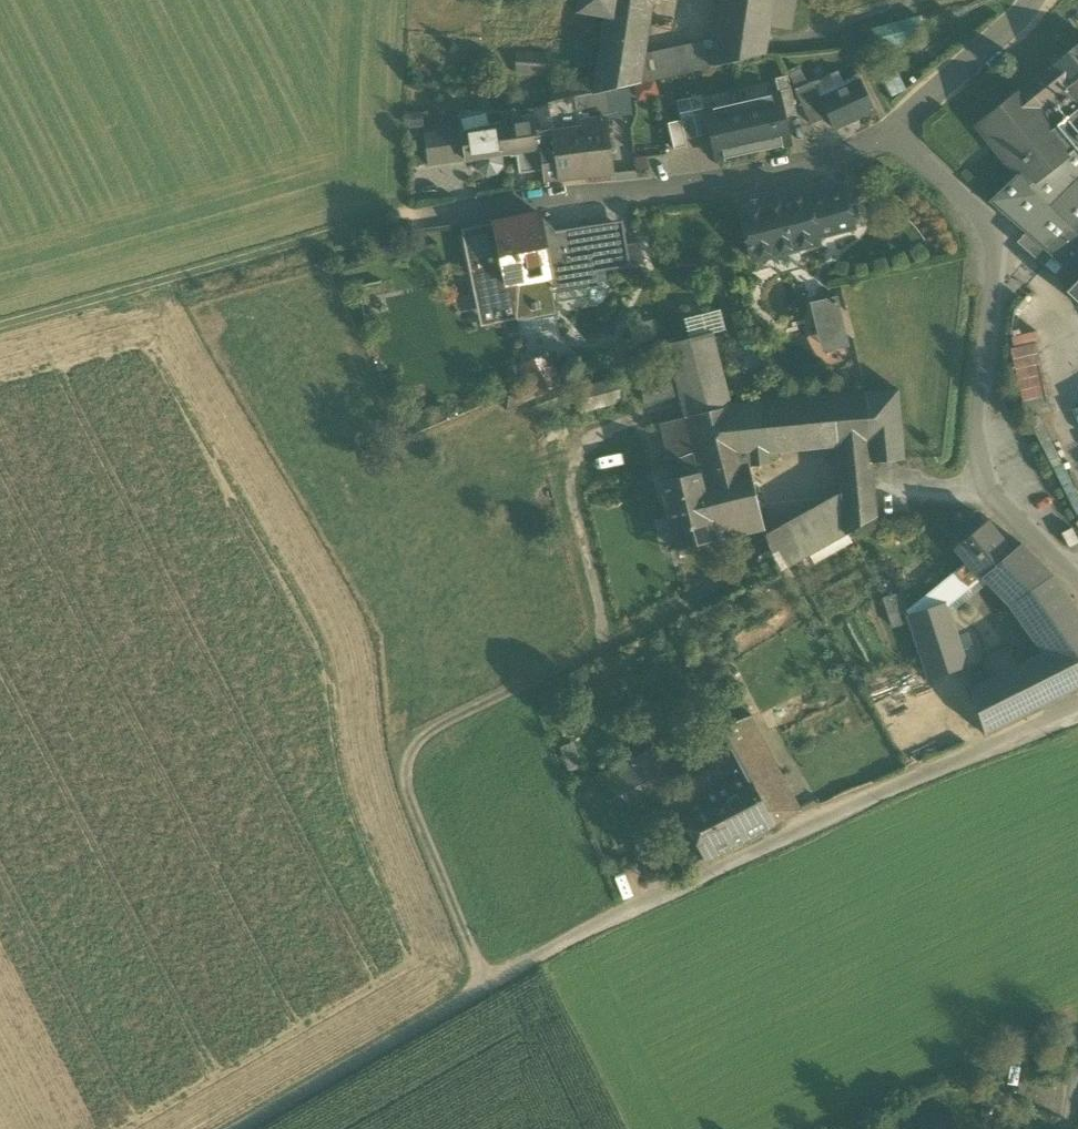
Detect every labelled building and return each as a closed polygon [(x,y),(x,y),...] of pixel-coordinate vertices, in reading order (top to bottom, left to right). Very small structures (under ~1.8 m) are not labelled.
[(646,46),(653,2),(638,0),(578,0),(576,13),(606,18),(603,40),(646,46)] [(719,25),(768,34),(769,26),(773,0),(722,0),(719,25)] [(769,26),(788,30),(793,0),(773,0),(769,26)] [(905,20),(875,27),(879,43),(909,35),(905,20)] [(719,25),(716,41),(766,49),(768,34),(719,25)] [(603,40),(595,94),(604,92),(640,84),(644,55),(646,46),(603,40)] [(644,55),(640,84),(712,67),(716,41),(644,55)] [(765,54),(766,49),(716,41),(712,67),(735,61),(765,54)] [(1049,68),(1065,88),(1064,89),(1066,93),(1068,91),(1067,91),(1077,82),(1077,45),(1049,68)] [(517,50),(516,74),(549,76),(551,52),(517,50)] [(894,64),(878,71),(891,98),(906,91),(894,64)] [(787,71),(796,89),(808,84),(799,65),(787,71)] [(1040,109),(1064,89),(1065,88),(1049,68),(977,126),(1005,160),(1040,134),(1043,138),(1062,123),(1051,110),(1045,115),(1040,109)] [(550,107),(554,106),(579,100),(592,95),(588,76),(549,85),(550,107)] [(775,78),(778,94),(784,117),(797,115),(788,76),(775,78)] [(656,81),(635,87),(638,102),(660,96),(656,81)] [(795,90),(811,124),(829,116),(823,104),(823,103),(813,81),(808,84),(796,89),(795,90)] [(1068,91),(1077,104),(1077,82),(1067,91),(1068,91)] [(829,116),(835,129),(875,110),(863,84),(823,103),(823,104),(829,116)] [(630,89),(604,92),(608,118),(633,115),(630,89)] [(592,95),(579,100),(581,120),(604,117),(605,119),(608,118),(604,92),(595,94),(592,95)] [(778,94),(742,102),(754,153),(790,144),(784,117),(778,94)] [(702,95),(677,100),(681,121),(686,140),(711,134),(706,110),(702,95)] [(554,106),(557,127),(582,124),(581,120),(579,100),(554,106)] [(717,161),(754,153),(742,102),(706,110),(711,134),(717,161)] [(515,110),(502,113),(504,123),(491,126),(464,133),(462,133),(465,160),(477,158),(500,155),(510,153),(510,152),(517,151),(538,149),(536,130),(535,115),(517,120),(515,110)] [(1071,116),(1062,123),(1043,138),(1040,134),(1005,160),(1018,176),(991,202),(1025,232),(1026,232),(1017,242),(1044,266),(1053,255),(1077,277),(1077,110),(1071,116)] [(423,127),(422,111),(408,112),(409,128),(423,127)] [(502,113),(488,117),(491,126),(504,123),(502,113)] [(464,133),(491,126),(488,117),(487,117),(487,114),(461,120),(463,128),(464,133)] [(605,119),(604,117),(581,120),(582,124),(584,140),(588,177),(612,174),(607,136),(605,119)] [(687,146),(686,140),(681,121),(668,123),(674,149),(687,146)] [(584,140),(582,124),(557,127),(559,143),(584,140)] [(557,127),(536,130),(538,149),(541,148),(540,146),(559,143),(557,127)] [(425,134),(429,165),(465,160),(462,133),(464,133),(463,128),(425,134)] [(588,177),(584,140),(559,143),(540,146),(541,148),(543,171),(544,182),(588,177)] [(541,148),(538,149),(517,151),(520,174),(543,171),(541,148)] [(502,166),(500,155),(477,158),(479,169),(487,175),(496,174),(502,166)] [(634,157),(636,172),(649,170),(647,156),(634,157)] [(807,200),(817,239),(855,229),(846,190),(807,200)] [(751,258),(756,261),(762,259),(764,256),(771,255),(775,254),(797,248),(798,248),(818,243),(817,239),(807,200),(806,196),(752,209),(749,207),(743,209),(739,214),(741,220),(744,222),(751,249),(749,251),(751,258)] [(494,223),(502,264),(514,261),(519,283),(549,278),(551,278),(549,264),(544,237),(542,226),(539,214),(494,223)] [(461,230),(470,273),(473,272),(474,278),(475,278),(482,310),(514,304),(514,305),(520,305),(520,302),(532,303),(535,317),(555,312),(556,312),(555,302),(549,278),(519,283),(520,284),(507,286),(502,264),(494,223),(461,230)] [(547,224),(542,226),(544,237),(555,236),(554,230),(547,224)] [(618,226),(587,231),(591,258),(623,252),(622,246),(618,226)] [(587,231),(555,236),(559,262),(591,258),(587,231)] [(555,236),(544,237),(549,264),(559,262),(555,236)] [(639,243),(622,246),(623,252),(625,263),(625,267),(643,265),(639,243)] [(775,254),(771,255),(776,275),(803,268),(798,248),(797,248),(775,254)] [(591,258),(559,262),(549,264),(551,278),(549,278),(555,302),(589,296),(589,299),(595,303),(601,302),(605,296),(604,290),(608,285),(606,271),(605,266),(625,263),(623,252),(591,258)] [(676,257),(675,275),(700,277),(701,259),(676,257)] [(520,284),(519,283),(514,261),(502,264),(507,286),(520,284)] [(605,266),(606,271),(625,267),(625,263),(605,266)] [(470,273),(481,327),(514,320),(518,320),(535,317),(532,303),(520,302),(520,305),(514,305),(514,304),(482,310),(475,278),(474,278),(473,272),(470,273)] [(1066,292),(1077,303),(1077,280),(1066,292)] [(816,306),(825,347),(846,342),(847,347),(848,346),(837,296),(835,297),(836,301),(816,306)] [(836,301),(835,297),(810,302),(822,353),(847,347),(846,342),(825,347),(816,306),(836,301)] [(684,319),(689,339),(713,333),(726,330),(721,310),(684,319)] [(518,320),(521,339),(539,336),(540,338),(560,334),(555,312),(535,317),(518,320)] [(633,328),(636,344),(637,343),(655,336),(653,323),(633,328)] [(667,345),(685,419),(731,406),(713,333),(689,339),(667,345)] [(1008,349),(1023,413),(1050,407),(1036,342),(1008,349)] [(549,360),(525,372),(537,395),(561,384),(549,360)] [(643,382),(649,406),(677,400),(672,375),(643,382)] [(576,390),(582,412),(625,401),(619,379),(576,390)] [(899,390),(864,393),(871,464),(905,460),(899,390)] [(864,393),(764,402),(769,453),(838,446),(840,470),(871,466),(871,464),(864,393)] [(771,466),(769,453),(764,402),(738,404),(734,405),(749,468),(771,466)] [(685,419),(684,419),(697,474),(700,474),(710,514),(758,503),(749,468),(734,405),(731,406),(685,419)] [(1038,415),(1028,420),(1077,518),(1077,493),(1038,415)] [(688,476),(697,474),(684,419),(661,425),(670,461),(678,459),(681,472),(687,470),(688,476)] [(874,489),(871,466),(840,470),(842,491),(874,489)] [(678,551),(716,542),(710,514),(700,474),(697,474),(688,476),(661,483),(669,515),(678,551)] [(877,517),(874,489),(842,491),(842,494),(844,512),(846,534),(877,517)] [(765,535),(772,551),(844,512),(842,494),(765,535)] [(758,503),(710,514),(716,542),(764,530),(758,503)] [(846,534),(844,512),(772,551),(779,572),(791,566),(809,556),(846,534)] [(662,555),(678,551),(669,515),(653,519),(662,555)] [(955,548),(968,563),(981,579),(982,578),(987,583),(989,582),(983,575),(1011,552),(987,522),(955,548)] [(1070,548),(1077,543),(1077,539),(1072,528),(1062,533),(1070,548)] [(852,545),(846,534),(809,556),(814,566),(852,545)] [(1038,655),(1059,697),(1077,688),(1077,610),(1053,574),(1021,543),(1011,552),(983,575),(989,582),(987,583),(1010,605),(1043,652),(1038,655)] [(975,584),(981,579),(968,563),(962,568),(975,584)] [(962,568),(939,587),(952,602),(975,584),(962,568)] [(949,613),(987,583),(982,578),(981,579),(975,584),(952,602),(946,606),(949,613)] [(939,587),(909,612),(912,622),(929,675),(965,664),(962,656),(951,619),(949,613),(946,606),(952,602),(939,587)] [(894,628),(912,622),(909,612),(902,591),(884,597),(894,628)] [(964,615),(951,619),(962,656),(976,652),(964,615)] [(1044,705),(1059,697),(1038,655),(1023,662),(1044,705)] [(985,735),(1044,705),(1023,662),(973,688),(970,688),(985,735)] [(722,728),(734,751),(763,737),(753,715),(722,728)] [(734,751),(722,728),(720,724),(703,734),(725,777),(743,768),(734,751)] [(798,811),(763,737),(734,751),(743,768),(746,774),(774,824),(798,811)] [(573,743),(560,747),(568,771),(582,767),(573,743)] [(648,775),(660,769),(651,750),(605,774),(616,796),(625,792),(630,801),(655,788),(648,775)] [(718,780),(721,787),(746,774),(743,768),(725,777),(718,780)] [(655,788),(658,794),(670,788),(660,769),(648,775),(655,788)] [(716,789),(717,791),(735,828),(740,826),(746,838),(774,824),(746,774),(721,787),(716,789)] [(707,857),(746,838),(740,826),(735,828),(717,791),(682,808),(707,857)]
